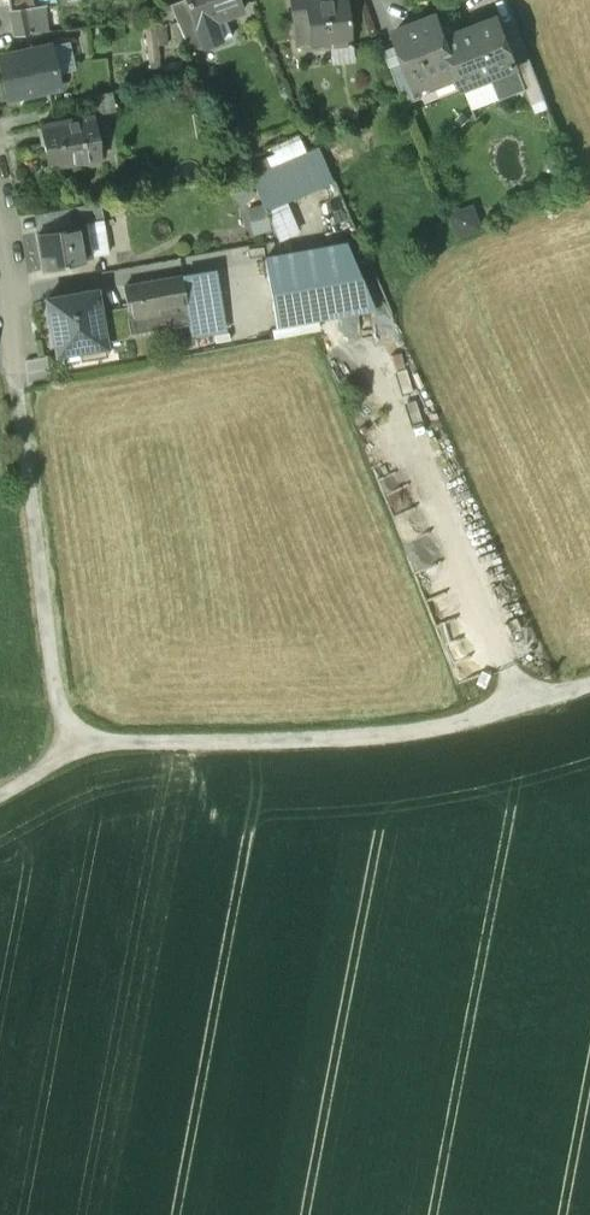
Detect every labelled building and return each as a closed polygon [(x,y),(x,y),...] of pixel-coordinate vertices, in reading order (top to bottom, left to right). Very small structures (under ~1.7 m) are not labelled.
[(185,0),(171,5),(189,49),(201,45),(185,0)] [(185,0),(201,45),(202,47),(230,37),(224,18),(244,10),(240,0),(185,0)] [(296,45),(311,44),(307,3),(307,0),(291,0),(296,45)] [(347,1),(327,3),(327,1),(307,3),(311,44),(344,40),(344,45),(351,44),(347,1)] [(27,9),(10,11),(15,35),(32,33),(27,9)] [(436,15),(393,32),(404,59),(415,88),(417,88),(458,72),(445,38),(436,15)] [(497,18),(445,38),(458,72),(472,110),(524,90),(525,89),(515,65),(497,18)] [(51,44),(4,54),(10,81),(4,82),(7,98),(60,87),(51,44)] [(404,59),(389,64),(405,105),(421,98),(417,88),(415,88),(404,59)] [(530,59),(515,65),(525,89),(524,90),(530,105),(546,99),(530,59)] [(113,91),(89,96),(93,113),(117,108),(113,91)] [(94,116),(41,124),(41,127),(38,128),(41,145),(44,145),(48,168),(101,159),(94,116)] [(334,181),(320,148),(252,177),(263,203),(266,210),(334,181)] [(231,196),(244,207),(256,193),(243,182),(231,196)] [(100,203),(68,209),(70,221),(102,216),(100,203)] [(271,228),(263,203),(246,208),(254,233),(271,228)] [(474,203),(450,213),(460,237),(484,227),(474,203)] [(78,225),(36,232),(43,270),(84,263),(83,258),(90,257),(84,225),(78,226),(78,225)] [(346,246),(264,262),(276,325),(373,307),(346,246)] [(182,277),(189,323),(192,339),(226,333),(215,271),(182,277)] [(182,277),(123,287),(127,311),(100,316),(102,328),(92,329),(94,344),(150,332),(150,328),(173,324),(173,326),(189,323),(182,277)] [(96,291),(48,299),(54,336),(92,329),(102,328),(100,316),(96,291)]
